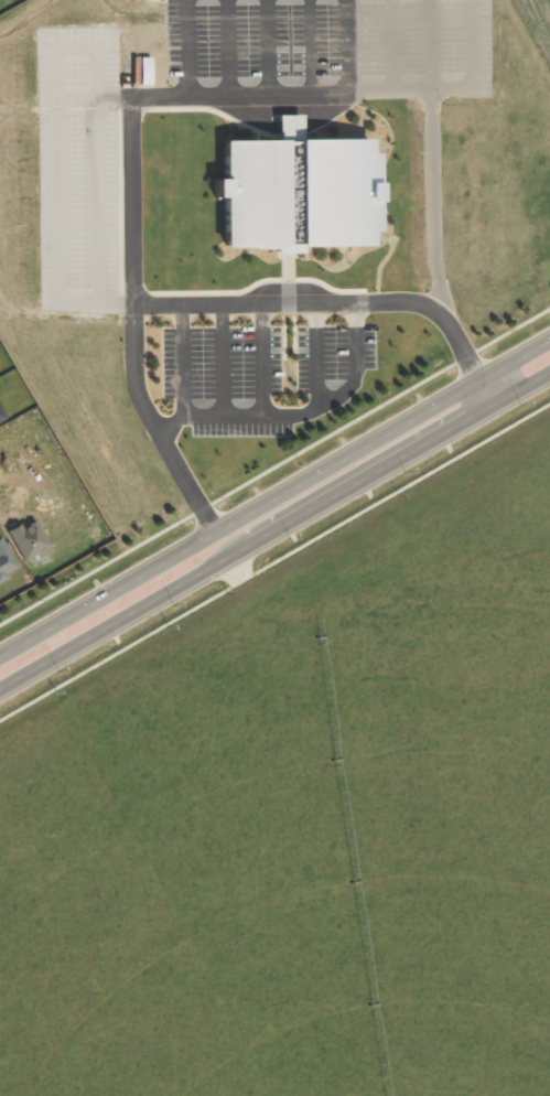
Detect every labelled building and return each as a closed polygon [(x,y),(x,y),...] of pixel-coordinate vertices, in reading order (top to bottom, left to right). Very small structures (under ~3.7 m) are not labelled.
[(220,140),(220,178),(213,178),(213,196),(222,196),(223,246),(255,246),(255,249),(274,248),(274,252),(277,252),(277,258),(299,258),(299,252),(302,252),(302,246),(371,246),(371,230),(380,230),(379,153),(370,153),(370,139),(300,139),(300,115),(276,115),(276,139),(220,140)] [(8,578),(4,573),(18,567),(0,536),(0,582),(8,578)]
